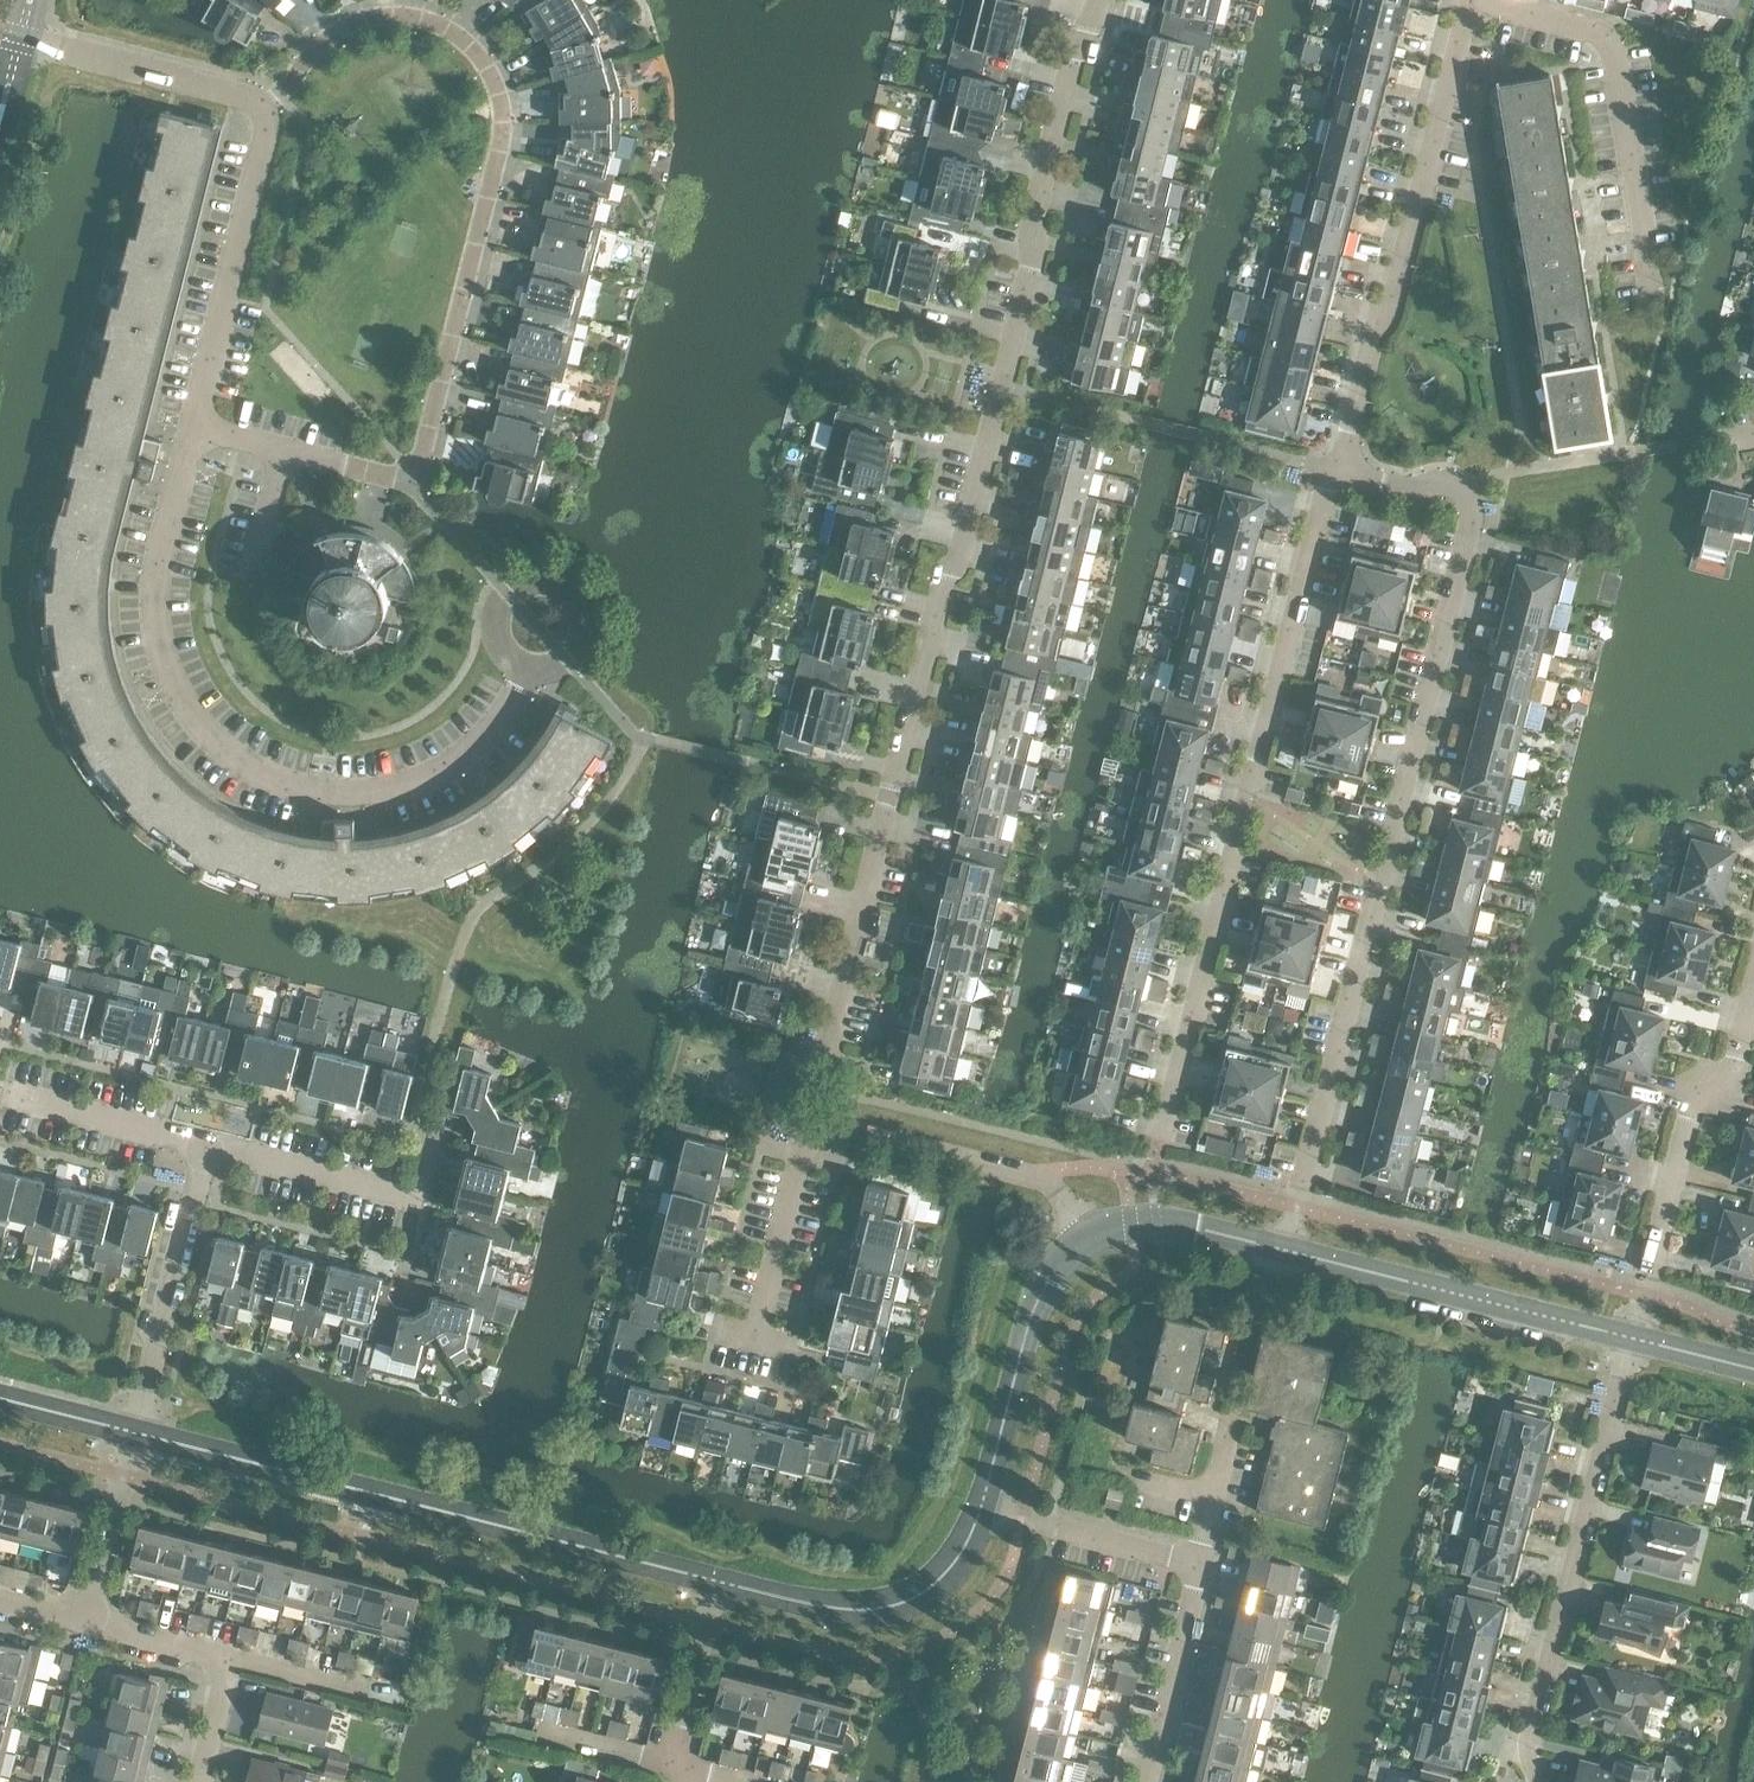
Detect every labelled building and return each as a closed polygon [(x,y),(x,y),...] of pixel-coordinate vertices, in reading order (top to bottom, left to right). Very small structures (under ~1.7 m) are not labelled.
[(269,3),(267,0),(204,0),(196,15),(221,28),(220,29),(219,31),(220,34),(221,37),(222,38),(225,40),(227,40),(230,40),(232,38),(234,36),(234,35),(249,44),(258,27),(259,28),(260,26),(254,23),(260,12),(269,3)] [(269,3),(275,9),(283,0),(267,0),(269,3)] [(588,9),(587,6),(579,10),(573,0),(518,0),(526,8),(532,19),(527,23),(527,24),(528,23),(538,40),(545,35),(588,9)] [(961,17),(1024,32),(1028,16),(1024,15),(1027,4),(1014,1),(1015,0),(965,0),(961,17)] [(1222,0),(1169,0),(1163,23),(1214,35),(1222,0)] [(1407,6),(1383,0),(1355,0),(1351,18),(1400,31),(1407,6)] [(1598,0),(1592,0),(1590,8),(1603,11),(1606,2),(1598,0)] [(1694,7),(1734,17),(1739,0),(1696,0),(1694,7)] [(1639,20),(1641,11),(1628,8),(1625,17),(1639,20)] [(563,77),(612,62),(611,59),(603,62),(598,43),(600,42),(599,38),(600,38),(594,18),(588,9),(545,35),(551,46),(555,58),(548,60),(549,62),(550,61),(555,80),(563,77)] [(1655,15),(1641,11),(1639,20),(1653,24),(1655,15)] [(1020,49),(1024,32),(961,17),(951,57),(985,65),(988,52),(1013,58),(1016,48),(1020,49)] [(1394,56),(1400,31),(1351,18),(1344,43),(1394,56)] [(1689,33),(1691,24),(1676,20),(1674,29),(1689,33)] [(1210,50),(1214,35),(1163,23),(1160,36),(1154,35),(1150,53),(1138,50),(1136,59),(1187,72),(1198,75),(1204,49),(1210,50)] [(1307,42),(1303,59),(1318,63),(1322,46),(1307,42)] [(1388,81),(1394,56),(1344,43),(1338,68),(1346,70),(1388,81)] [(982,79),(985,65),(951,57),(947,71),(958,74),(952,100),(1004,113),(1008,97),(1004,96),(1007,85),(982,79)] [(632,58),(617,63),(619,69),(625,74),(631,72),(635,67),(632,58)] [(1198,75),(1187,72),(1136,59),(1134,68),(1145,71),(1141,88),(1180,98),(1191,101),(1198,75)] [(615,74),(612,62),(563,77),(566,89),(566,102),(559,102),(560,104),(561,104),(561,122),(569,122),(621,121),(621,117),(612,117),(612,93),(614,93),(614,89),(615,89),(615,74)] [(1381,106),(1388,81),(1346,70),(1338,68),(1331,93),(1340,95),(1381,106)] [(1595,334),(1579,236),(1571,190),(1569,178),(1559,118),(1557,107),(1552,75),(1498,84),(1498,85),(1501,102),(1557,445),(1611,436),(1607,405),(1604,393),(1595,334)] [(1191,101),(1180,98),(1141,88),(1136,105),(1125,103),(1123,112),(1185,127),(1191,101)] [(1375,131),(1381,106),(1340,95),(1333,120),(1375,131)] [(1000,129),(1004,113),(952,100),(945,126),(934,123),(931,138),(977,149),(980,136),(993,139),(996,128),(1000,129)] [(214,806),(202,797),(193,790),(184,783),(176,775),(168,767),(161,759),(151,747),(142,734),(134,721),(127,707),(121,693),(115,678),(111,664),(107,648),(105,633),(103,618),(103,602),(103,587),(104,571),(107,556),(128,472),(153,479),(163,442),(137,435),(216,125),(166,112),(162,126),(169,128),(158,174),(151,172),(145,195),(152,197),(140,243),(133,241),(128,264),(135,265),(123,311),(116,310),(110,332),(117,334),(105,380),(99,378),(61,527),(57,543),(64,544),(62,553),(61,562),(60,571),(59,581),(59,590),(51,590),(51,596),(51,608),(52,614),(52,621),(59,620),(60,629),(61,638),(62,648),(64,657),(66,666),(59,667),(60,673),(64,685),(67,697),(74,695),(92,737),(86,740),(97,759),(102,767),(108,763),(113,770),(119,778),(125,785),(131,792),(137,799),(132,804),(140,812),(149,821),(154,825),(159,820),(166,825),(173,831),(180,837),(188,842),(196,847),(192,853),(202,858),(219,868),(222,861),(231,865),(239,869),(248,872),(257,875),(265,878),(263,887),(293,896),(341,901),(377,899),(419,892),(451,883),(448,875),(488,858),(492,864),(521,846),(516,839),(550,812),(555,817),(579,793),(573,787),(598,752),(604,756),(613,740),(564,714),(556,729),(546,744),(534,759),(523,771),(511,783),(499,793),(485,803),(471,812),(456,820),(441,827),(426,833),(410,837),(401,839),(392,841),(383,843),(374,844),(365,844),(356,845),(355,819),(324,820),(324,844),(314,843),(299,840),(284,837),(270,833),(255,827),(241,821),(227,814),(214,806)] [(1178,153),(1185,127),(1123,112),(1121,121),(1132,124),(1128,141),(1178,153)] [(1375,131),(1333,120),(1322,117),(1315,142),(1327,145),(1369,156),(1375,131)] [(621,135),(621,121),(569,122),(569,135),(566,147),(560,145),(559,147),(560,147),(556,166),(561,167),(561,166),(614,180),(615,176),(607,174),(613,150),(615,151),(616,147),(618,147),(621,135)] [(974,163),(977,149),(931,138),(921,178),(932,181),(984,194),(988,178),(984,177),(986,166),(974,163)] [(1172,180),(1178,153),(1128,141),(1123,158),(1112,155),(1110,164),(1172,180)] [(1362,180),(1369,156),(1327,145),(1321,170),(1362,180)] [(865,156),(863,163),(879,166),(880,160),(865,156)] [(1166,205),(1172,180),(1110,164),(1108,173),(1119,176),(1114,194),(1120,196),(1117,209),(1167,221),(1171,207),(1166,205)] [(610,199),(614,180),(561,166),(561,167),(555,193),(548,191),(548,193),(549,193),(544,211),(550,213),(550,212),(603,226),(604,222),(596,220),(600,201),(603,201),(604,197),(610,199)] [(1356,205),(1362,180),(1321,170),(1313,168),(1306,192),(1356,205)] [(980,210),(984,194),(932,181),(925,206),(914,204),(911,219),(957,230),(960,216),(973,220),(976,209),(980,210)] [(1350,230),(1356,205),(1306,192),(1300,217),(1308,219),(1350,230)] [(1157,262),(1167,221),(1117,209),(1109,240),(1098,237),(1095,246),(1157,262)] [(598,245),(603,226),(550,212),(550,213),(543,239),(536,237),(536,239),(537,239),(532,257),(538,259),(538,258),(591,272),(592,268),(598,245)] [(1343,255),(1350,230),(1308,219),(1302,243),(1302,244),(1343,255)] [(893,238),(887,264),(939,277),(943,260),(939,259),(942,249),(917,242),(920,229),(886,220),(882,235),(893,238)] [(1336,284),(1343,255),(1302,244),(1302,243),(1294,241),(1286,271),(1336,284)] [(1157,262),(1095,246),(1093,256),(1104,258),(1100,275),(1140,285),(1151,288),(1157,262)] [(579,318),(591,272),(538,258),(538,259),(531,285),(525,283),(524,285),(525,285),(521,303),(526,305),(526,304),(579,318)] [(935,293),(939,277),(887,264),(880,289),(869,287),(865,301),(900,310),(903,296),(928,303),(931,292),(935,293)] [(1328,313),(1336,284),(1286,271),(1279,300),(1328,313)] [(1133,312),(1140,285),(1100,275),(1096,293),(1085,290),(1082,299),(1133,312)] [(1235,290),(1228,318),(1244,322),(1251,294),(1235,290)] [(1144,314),(1133,312),(1082,299),(1080,308),(1091,311),(1087,328),(1138,340),(1144,314)] [(1321,342),(1328,313),(1279,300),(1271,329),(1321,342)] [(568,364),(579,318),(526,304),(526,305),(520,331),(513,329),(513,331),(514,331),(509,349),(515,351),(515,350),(568,364)] [(1138,340),(1087,328),(1083,345),(1072,342),(1069,351),(1131,367),(1138,340)] [(1314,371),(1321,342),(1271,329),(1264,358),(1314,371)] [(563,383),(568,364),(515,350),(515,351),(508,377),(501,375),(501,377),(502,377),(497,395),(503,397),(503,396),(556,410),(557,406),(549,403),(554,385),(556,385),(557,381),(563,383)] [(1131,367),(1069,351),(1067,360),(1078,363),(1074,382),(1125,394),(1131,367)] [(1306,400),(1314,371),(1264,358),(1252,355),(1245,384),(1257,387),(1306,400)] [(1718,355),(1714,371),(1739,377),(1743,362),(1718,355)] [(1299,430),(1306,400),(1257,387),(1246,429),(1283,439),(1286,427),(1299,430)] [(551,428),(556,410),(503,396),(503,397),(496,423),(490,421),(489,423),(490,423),(486,441),(492,443),(493,442),(544,456),(545,451),(537,449),(542,431),(544,431),(545,427),(551,428)] [(894,438),(886,437),(890,424),(891,425),(891,423),(838,410),(835,425),(829,450),(839,453),(839,454),(891,467),(895,451),(892,449),(894,438)] [(1063,423),(1061,432),(1098,441),(1100,432),(1063,423)] [(1045,448),(1043,457),(1094,470),(1101,442),(1098,441),(1061,432),(1056,451),(1045,448)] [(532,502),(544,456),(493,442),(492,443),(486,469),(478,467),(478,469),(479,469),(474,487),(491,492),(490,495),(491,498),(493,500),(495,501),(497,502),(500,502),(502,501),(504,499),(505,496),(506,495),(532,502)] [(887,483),(891,467),(839,454),(832,480),(821,477),(817,492),(852,501),(856,487),(880,493),(883,482),(887,483)] [(1088,496),(1094,470),(1043,457),(1041,466),(1052,469),(1048,486),(1088,496)] [(1011,467),(1009,476),(1018,478),(1020,469),(1011,467)] [(1223,473),(1212,516),(1220,518),(1221,516),(1259,526),(1266,500),(1250,496),(1254,481),(1223,473)] [(1099,499),(1088,496),(1048,486),(1043,503),(1032,500),(1030,509),(1092,525),(1099,499)] [(1753,533),(1753,507),(1748,506),(1750,499),(1749,499),(1748,501),(1710,491),(1710,489),(1709,489),(1701,521),(1708,523),(1698,561),(1700,561),(1703,550),(1727,556),(1724,567),(1725,568),(1735,529),(1753,534),(1753,533)] [(839,504),(836,519),(829,545),(893,560),(897,544),(893,543),(895,532),(871,526),(874,512),(839,504)] [(1092,525),(1030,509),(1028,518),(1039,521),(1035,538),(1086,551),(1092,525)] [(1358,514),(1354,528),(1373,533),(1376,519),(1358,514)] [(1253,551),(1259,526),(1221,516),(1220,518),(1212,516),(1206,539),(1209,540),(1253,551)] [(1395,524),(1391,538),(1403,541),(1406,527),(1395,524)] [(1266,528),(1263,540),(1280,544),(1283,532),(1266,528)] [(404,559),(401,554),(395,548),(388,543),(381,539),(373,535),(365,533),(356,532),(348,531),(340,532),(331,533),(323,536),(318,539),(318,540),(311,544),(304,549),(298,555),(293,562),(289,569),(287,568),(287,570),(319,579),(316,584),(313,590),(312,596),(311,603),(312,609),(313,615),(315,621),(318,627),(362,638),(368,636),(373,633),(377,629),(381,624),(384,619),(386,613),(388,608),(388,602),(388,596),(418,604),(419,602),(416,601),(414,582),(403,560),(404,559)] [(1086,551),(1035,538),(1030,555),(1019,553),(1017,562),(1079,577),(1086,551)] [(1247,576),(1253,551),(1209,540),(1202,565),(1247,576)] [(889,576),(893,560),(829,545),(819,585),(868,597),(871,584),(882,586),(885,575),(889,576)] [(1355,547),(1345,586),(1377,594),(1387,555),(1355,547)] [(1519,564),(1512,590),(1556,601),(1556,603),(1559,604),(1569,561),(1538,553),(1534,568),(1519,564)] [(1418,563),(1387,555),(1377,594),(1408,602),(1418,563)] [(1073,603),(1079,577),(1017,562),(1015,571),(1026,574),(1022,591),(1073,603)] [(1247,576),(1202,565),(1197,563),(1190,588),(1240,601),(1247,576)] [(1256,568),(1254,578),(1270,582),(1273,572),(1256,568)] [(1268,592),(1270,582),(1254,578),(1251,588),(1268,592)] [(1505,588),(1489,584),(1486,596),(1502,600),(1505,588)] [(864,610),(868,597),(819,585),(809,626),(820,628),(873,641),(877,625),(873,624),(875,613),(864,610)] [(1367,633),(1377,594),(1345,586),(1333,632),(1353,637),(1355,630),(1358,631),(1367,633)] [(1234,626),(1240,601),(1190,588),(1184,613),(1234,626)] [(1556,601),(1512,590),(1506,615),(1550,626),(1556,603),(1556,601)] [(1073,603),(1022,591),(1017,608),(1006,605),(1004,614),(1066,630),(1073,603)] [(1398,641),(1408,602),(1377,594),(1367,633),(1398,641)] [(1228,651),(1234,626),(1184,613),(1178,638),(1228,651)] [(1056,670),(1066,630),(1004,614),(1002,623),(1013,626),(1005,657),(1056,670)] [(1561,629),(1550,626),(1506,615),(1502,629),(1479,623),(1476,634),(1493,638),(1499,640),(1544,651),(1555,654),(1561,629)] [(1244,617),(1241,628),(1258,632),(1260,621),(1244,617)] [(391,626),(387,640),(400,643),(404,630),(391,626)] [(869,657),(873,641),(820,628),(814,654),(803,651),(799,666),(846,677),(849,664),(862,667),(865,656),(869,657)] [(1255,642),(1258,632),(1241,628),(1238,638),(1255,642)] [(1358,631),(1356,637),(1365,639),(1367,633),(1358,631)] [(1490,648),(1493,638),(1476,634),(1473,644),(1490,648)] [(1228,651),(1178,638),(1174,637),(1168,661),(1175,662),(1178,663),(1177,664),(1222,675),(1228,651)] [(1537,676),(1544,651),(1499,640),(1493,665),(1537,676)] [(1363,650),(1360,665),(1375,669),(1379,654),(1363,650)] [(1052,685),(1056,670),(1005,657),(1002,671),(996,669),(992,688),(981,685),(978,694),(1029,707),(1036,681),(1052,685)] [(1215,701),(1222,675),(1177,664),(1178,663),(1175,662),(1168,690),(1154,686),(1150,700),(1164,704),(1196,712),(1199,697),(1215,701)] [(1245,681),(1248,669),(1232,665),(1229,677),(1245,681)] [(1531,701),(1537,676),(1493,665),(1487,690),(1531,701)] [(855,694),(843,691),(846,677),(799,666),(789,706),(800,709),(853,722),(857,706),(853,705),(855,694)] [(1359,672),(1357,681),(1369,684),(1371,674),(1359,672)] [(1466,673),(1463,683),(1480,688),(1483,677),(1466,673)] [(1079,676),(1074,693),(1085,695),(1090,678),(1079,676)] [(1340,736),(1350,697),(1339,694),(1341,688),(1320,683),(1309,728),(1340,736)] [(1477,698),(1480,688),(1463,683),(1461,694),(1477,698)] [(1531,701),(1487,690),(1480,714),(1525,726),(1531,701)] [(1023,733),(1029,707),(978,694),(976,703),(987,706),(983,723),(1023,733)] [(1361,700),(1350,697),(1340,736),(1372,744),(1384,699),(1363,694),(1361,700)] [(1574,702),(1572,711),(1587,715),(1589,706),(1574,702)] [(1192,726),(1196,712),(1164,704),(1153,746),(1162,748),(1162,746),(1201,756),(1208,730),(1192,726)] [(849,738),(853,722),(800,709),(794,735),(783,732),(779,747),(814,756),(817,742),(842,748),(845,737),(849,738)] [(1123,709),(1117,733),(1130,736),(1136,712),(1123,709)] [(1525,726),(1480,714),(1474,739),(1518,750),(1525,726)] [(1034,735),(1023,733),(983,723),(979,740),(968,737),(965,746),(1016,759),(1027,762),(1034,735)] [(1453,723),(1451,733),(1467,737),(1470,727),(1453,723)] [(1331,775),(1340,736),(1309,728),(1301,760),(1320,765),(1318,772),(1331,775)] [(1465,748),(1467,737),(1451,733),(1448,743),(1465,748)] [(1362,784),(1372,744),(1340,736),(1331,775),(1362,784)] [(1518,750),(1474,739),(1468,764),(1512,775),(1512,774),(1518,750)] [(754,741),(753,746),(774,751),(775,746),(754,741)] [(1010,785),(1016,759),(965,746),(963,755),(974,758),(970,775),(1010,785)] [(1195,781),(1201,756),(1162,746),(1162,748),(1156,771),(1195,781)] [(1225,762),(1208,757),(1205,769),(1222,773),(1225,762)] [(1512,775),(1468,764),(1461,790),(1477,794),(1473,808),(1505,816),(1515,774),(1512,774),(1512,775)] [(1195,781),(1156,771),(1142,768),(1136,792),(1189,806),(1195,781)] [(1102,774),(1100,783),(1109,785),(1111,775),(1102,774)] [(1010,785),(970,775),(966,792),(955,790),(952,799),(1003,811),(1010,785)] [(1305,791),(1288,786),(1286,798),(1302,803),(1305,791)] [(822,826),(810,822),(815,804),(768,792),(756,838),(767,840),(820,854),(824,837),(820,836),(822,826)] [(1182,831),(1189,806),(1136,792),(1130,817),(1182,831)] [(1198,797),(1196,807),(1212,811),(1215,801),(1198,797)] [(997,837),(1003,811),(952,799),(950,808),(961,811),(957,829),(962,830),(959,843),(1010,856),(1014,841),(997,837)] [(1344,800),(1341,812),(1359,816),(1362,804),(1344,800)] [(1097,802),(1095,809),(1104,811),(1105,804),(1097,802)] [(1747,805),(1742,809),(1747,817),(1752,814),(1747,805)] [(1209,821),(1212,811),(1196,807),(1193,817),(1209,821)] [(1494,857),(1505,816),(1473,808),(1470,823),(1454,819),(1447,845),(1494,857)] [(1176,856),(1182,831),(1130,817),(1123,842),(1129,843),(1137,845),(1137,846),(1176,856)] [(1686,821),(1676,863),(1728,876),(1735,849),(1714,844),(1718,829),(1686,821)] [(816,870),(820,854),(767,840),(761,867),(750,864),(746,878),(793,890),(797,876),(809,880),(812,869),(816,870)] [(1010,856),(959,843),(951,875),(940,872),(938,881),(1000,897),(1010,856)] [(1169,881),(1176,856),(1137,846),(1137,845),(1129,843),(1122,869),(1109,866),(1105,880),(1150,891),(1154,877),(1169,881)] [(1186,845),(1183,857),(1200,861),(1203,849),(1186,845)] [(1488,881),(1494,857),(1447,845),(1441,869),(1485,881),(1488,881)] [(1420,853),(1418,863),(1434,868),(1437,857),(1420,853)] [(1432,878),(1434,868),(1418,863),(1415,874),(1432,878)] [(1721,903),(1728,876),(1676,863),(1665,904),(1697,912),(1700,898),(1721,903)] [(1485,881),(1441,869),(1435,894),(1479,906),(1479,904),(1485,881)] [(800,917),(802,906),(790,903),(793,890),(746,878),(736,919),(800,935),(804,918),(800,917)] [(1305,879),(1301,896),(1313,899),(1317,882),(1305,879)] [(1146,906),(1150,891),(1105,880),(1101,896),(1115,900),(1108,927),(1116,929),(1117,926),(1156,936),(1162,910),(1146,906)] [(1000,897),(938,881),(935,890),(947,893),(942,910),(993,923),(1000,897)] [(1290,881),(1285,902),(1297,905),(1303,884),(1290,881)] [(1482,905),(1479,904),(1479,906),(1435,894),(1428,920),(1444,924),(1440,938),(1471,946),(1482,905)] [(1697,912),(1665,904),(1647,899),(1645,908),(1663,913),(1655,945),(1707,959),(1714,932),(1693,926),(1697,912)] [(1288,944),(1297,905),(1285,902),(1283,909),(1264,904),(1256,936),(1288,944)] [(1310,908),(1297,905),(1288,944),(1319,952),(1327,920),(1308,915),(1310,908)] [(993,923),(942,910),(938,927),(927,924),(925,933),(987,949),(993,923)] [(796,951),(800,935),(736,919),(726,959),(773,971),(776,957),(789,961),(792,950),(796,951)] [(1149,960),(1156,936),(1117,926),(1116,929),(1110,951),(1149,960)] [(987,949),(925,933),(922,942),(934,945),(929,962),(969,973),(980,975),(987,949)] [(1278,983),(1288,944),(1256,936),(1244,981),(1264,986),(1266,980),(1278,983)] [(1179,941),(1162,937),(1160,949),(1176,953),(1179,941)] [(39,958),(42,944),(23,939),(22,943),(0,938),(0,983),(5,984),(4,989),(19,993),(22,999),(29,995),(39,958)] [(1461,987),(1471,946),(1440,938),(1436,953),(1421,949),(1414,975),(1461,987)] [(139,944),(134,968),(146,971),(152,947),(139,944)] [(1308,997),(1319,952),(1288,944),(1278,983),(1290,986),(1288,992),(1308,997)] [(1700,986),(1707,959),(1655,945),(1644,987),(1675,995),(1679,980),(1700,986)] [(1143,985),(1149,960),(1110,951),(1104,975),(1143,985)] [(1564,955),(1560,969),(1573,973),(1577,959),(1564,955)] [(56,1028),(73,967),(39,958),(29,995),(22,999),(25,1004),(22,1014),(32,1016),(31,1021),(56,1028)] [(770,984),(773,971),(726,959),(722,974),(733,977),(727,1003),(726,1007),(742,1011),(743,1007),(763,1012),(762,1016),(778,1020),(784,999),(780,998),(782,987),(770,984)] [(963,999),(969,973),(929,962),(925,980),(914,977),(912,986),(963,999)] [(93,1031),(108,975),(73,967),(56,1028),(82,1035),(84,1029),(93,1031)] [(126,1046),(137,1004),(117,999),(122,979),(108,975),(93,1031),(101,1033),(100,1039),(126,1046)] [(168,975),(164,990),(177,993),(180,978),(168,975)] [(1137,1010),(1143,985),(1104,975),(1098,1000),(1137,1010)] [(1467,988),(1461,987),(1414,975),(1408,1000),(1452,1011),(1460,1013),(1467,988)] [(1153,976),(1150,987),(1166,991),(1169,980),(1153,976)] [(180,978),(177,993),(191,997),(195,982),(180,978)] [(1586,982),(1584,994),(1599,997),(1601,985),(1586,982)] [(1387,983),(1384,994),(1401,998),(1404,988),(1387,983)] [(162,1049),(177,993),(164,990),(142,984),(137,1004),(126,1046),(152,1052),(153,1047),(162,1049)] [(974,1002),(963,999),(912,986),(909,995),(920,998),(916,1015),(967,1028),(974,1002)] [(1164,1001),(1166,991),(1150,987),(1147,997),(1164,1001)] [(1615,989),(1604,1031),(1656,1044),(1663,1017),(1642,1012),(1646,997),(1615,989)] [(235,991),(231,1007),(246,1011),(250,995),(235,991)] [(195,1063),(206,1021),(186,1016),(191,997),(177,993),(162,1049),(171,1051),(169,1057),(195,1063)] [(1408,1000),(1401,998),(1384,994),(1382,1004),(1405,1010),(1401,1025),(1440,1034),(1446,1036),(1452,1011),(1408,1000)] [(1130,1035),(1137,1010),(1098,1000),(1092,1025),(1130,1035)] [(1274,1002),(1271,1015),(1283,1018),(1286,1005),(1274,1002)] [(705,1005),(703,1013),(713,1015),(714,1007),(705,1005)] [(231,1066),(246,1011),(231,1007),(226,1026),(206,1021),(195,1063),(221,1070),(222,1064),(231,1066)] [(1242,1007),(1240,1024),(1267,1027),(1269,1010),(1242,1007)] [(264,1081),(275,1039),(255,1034),(260,1014),(246,1011),(231,1066),(240,1069),(238,1074),(264,1081)] [(967,1028),(916,1015),(912,1032),(901,1029),(898,1038),(961,1054),(967,1028)] [(1051,1016),(1049,1025),(1062,1018),(1051,1016)] [(1271,1017),(1267,1032),(1282,1036),(1285,1021),(1271,1017)] [(317,1018),(315,1028),(328,1031),(330,1021),(317,1018)] [(300,1084),(315,1028),(280,1019),(275,1039),(264,1081),(290,1087),(292,1082),(300,1084)] [(1124,1060),(1130,1035),(1092,1025),(1086,1024),(1080,1049),(1085,1050),(1124,1060)] [(1440,1034),(1401,1025),(1395,1049),(1434,1059),(1440,1034)] [(1140,1026),(1137,1036),(1154,1041),(1156,1030),(1140,1026)] [(333,1098),(344,1056),(324,1051),(329,1032),(328,1031),(315,1028),(300,1084),(309,1086),(307,1092),(333,1098)] [(372,1028),(369,1042),(384,1046),(387,1032),(372,1028)] [(1650,1071),(1656,1044),(1604,1031),(1594,1072),(1625,1080),(1628,1066),(1650,1071)] [(387,1032),(384,1046),(397,1049),(401,1035),(387,1032)] [(1374,1033),(1372,1043),(1388,1048),(1391,1037),(1374,1033)] [(1252,1086),(1263,1047),(1251,1044),(1252,1040),(1232,1035),(1221,1078),(1252,1086)] [(1151,1051),(1154,1041),(1137,1036),(1135,1047),(1151,1051)] [(961,1054),(898,1038),(896,1047),(907,1050),(903,1069),(900,1082),(951,1095),(961,1054)] [(369,1101),(384,1046),(369,1042),(364,1061),(344,1056),(333,1098),(359,1105),(361,1099),(369,1101)] [(1386,1058),(1388,1048),(1372,1043),(1369,1054),(1386,1058)] [(466,1112),(471,1120),(494,1106),(487,1094),(492,1074),(472,1068),(477,1049),(461,1045),(444,1112),(459,1116),(461,1110),(466,1112)] [(397,1049),(384,1046),(369,1101),(378,1104),(377,1109),(403,1116),(414,1074),(393,1069),(398,1049),(397,1049)] [(1294,1056),(1263,1047),(1252,1086),(1284,1095),(1294,1056)] [(1434,1059),(1395,1049),(1389,1074),(1428,1084),(1434,1059)] [(1118,1085),(1124,1060),(1085,1050),(1079,1073),(1079,1075),(1118,1085)] [(1111,1111),(1118,1085),(1079,1075),(1079,1073),(1071,1071),(1060,1114),(1091,1122),(1095,1107),(1111,1111)] [(1621,1094),(1625,1080),(1594,1072),(1583,1113),(1594,1115),(1594,1116),(1635,1127),(1642,1100),(1621,1094)] [(1144,1079),(1128,1074),(1125,1086),(1141,1090),(1144,1079)] [(1428,1084),(1389,1074),(1383,1099),(1421,1109),(1428,1084)] [(513,1079),(513,1086),(519,1090),(525,1087),(525,1080),(519,1076),(513,1079)] [(1242,1125),(1252,1086),(1221,1078),(1210,1117),(1242,1125)] [(1362,1083),(1359,1093),(1376,1097),(1378,1087),(1362,1083)] [(1276,1126),(1284,1095),(1252,1086),(1242,1125),(1255,1129),(1257,1121),(1276,1126)] [(1552,1090),(1548,1104),(1567,1109),(1570,1094),(1552,1090)] [(972,1093),(969,1105),(981,1108),(984,1096),(972,1093)] [(1373,1107),(1376,1097),(1359,1093),(1357,1103),(1373,1107)] [(1421,1109),(1383,1099),(1376,1124),(1415,1134),(1421,1109)] [(502,1118),(494,1106),(471,1120),(476,1127),(473,1139),(478,1141),(476,1150),(533,1164),(535,1154),(536,1149),(517,1144),(522,1124),(502,1118)] [(1629,1154),(1635,1127),(1594,1116),(1594,1115),(1583,1113),(1573,1155),(1604,1163),(1607,1148),(1629,1154)] [(687,1138),(681,1164),(735,1177),(737,1168),(723,1164),(727,1146),(709,1141),(712,1128),(680,1120),(676,1135),(687,1138)] [(1423,1136),(1415,1134),(1376,1124),(1370,1149),(1417,1161),(1423,1136)] [(1748,1126),(1741,1153),(1753,1157),(1753,1128),(1748,1126)] [(1350,1131),(1347,1143),(1363,1147),(1366,1135),(1350,1131)] [(1209,1135),(1206,1151),(1235,1158),(1238,1142),(1209,1135)] [(1238,1142),(1235,1158),(1244,1160),(1248,1144),(1238,1142)] [(1417,1161),(1370,1149),(1363,1175),(1379,1179),(1375,1194),(1406,1202),(1417,1161)] [(529,1179),(533,1164),(476,1150),(474,1158),(468,1157),(462,1183),(505,1193),(510,1174),(529,1179)] [(1741,1153),(1734,1180),(1753,1186),(1753,1157),(1741,1153)] [(535,1154),(533,1164),(544,1167),(547,1157),(535,1154)] [(1600,1177),(1604,1163),(1573,1155),(1562,1196),(1614,1209),(1621,1182),(1600,1177)] [(732,1186),(735,1177),(681,1164),(670,1161),(663,1187),(674,1190),(714,1200),(718,1183),(732,1186)] [(533,1164),(529,1179),(540,1182),(544,1167),(533,1164)] [(852,1196),(850,1206),(915,1222),(925,1181),(875,1169),(872,1182),(871,1182),(866,1200),(852,1196)] [(19,1175),(0,1170),(0,1235),(4,1236),(9,1216),(19,1175)] [(1449,1170),(1446,1185),(1460,1188),(1464,1173),(1449,1170)] [(45,1181),(19,1175),(9,1216),(28,1222),(23,1241),(38,1245),(52,1189),(44,1187),(45,1181)] [(499,1213),(505,1193),(462,1183),(455,1208),(461,1210),(459,1219),(515,1233),(518,1220),(519,1218),(499,1213)] [(78,1234),(88,1192),(62,1186),(61,1191),(52,1189),(38,1245),(53,1249),(58,1229),(78,1234)] [(710,1217),(714,1200),(674,1190),(668,1216),(722,1230),(724,1220),(710,1217)] [(114,1199),(88,1192),(78,1234),(97,1239),(92,1259),(98,1260),(107,1262),(121,1207),(113,1204),(114,1199)] [(1608,1236),(1614,1209),(1562,1196),(1552,1238),(1591,1247),(1594,1233),(1608,1236)] [(1751,1200),(1748,1214),(1727,1209),(1720,1236),(1753,1245),(1753,1201),(1751,1200)] [(130,1209),(121,1207),(107,1262),(122,1266),(127,1247),(147,1252),(158,1210),(131,1203),(130,1209)] [(908,1248),(915,1222),(850,1206),(848,1215),(862,1218),(857,1235),(908,1248)] [(722,1230),(668,1216),(657,1213),(650,1240),(661,1242),(701,1252),(705,1235),(719,1239),(722,1230)] [(515,1233),(459,1219),(456,1227),(451,1226),(444,1252),(487,1262),(492,1243),(511,1248),(515,1233)] [(518,1220),(515,1233),(524,1235),(527,1223),(518,1220)] [(722,1230),(719,1239),(733,1242),(735,1233),(722,1230)] [(902,1274),(908,1248),(857,1235),(853,1252),(839,1249),(837,1258),(891,1271),(902,1274)] [(223,1302),(238,1306),(252,1250),(243,1248),(244,1242),(218,1236),(207,1277),(228,1283),(223,1302)] [(1720,1236),(1713,1263),(1734,1269),(1730,1283),(1753,1289),(1753,1245),(1720,1236)] [(697,1270),(701,1252),(661,1242),(655,1269),(709,1282),(711,1273),(697,1270)] [(277,1295),(288,1253),(262,1247),(260,1252),(252,1250),(238,1306),(252,1309),(257,1290),(277,1295)] [(482,1282),(487,1262),(444,1252),(438,1277),(443,1279),(441,1288),(497,1302),(499,1294),(501,1287),(482,1282)] [(288,1253),(277,1295),(272,1314),(297,1321),(307,1323),(321,1268),(312,1265),(313,1260),(288,1253)] [(884,1298),(891,1271),(837,1258),(835,1267),(849,1271),(844,1288),(884,1298)] [(98,1260),(95,1268),(105,1271),(107,1263),(107,1262),(98,1260)] [(107,1263),(105,1271),(120,1275),(122,1266),(107,1262),(107,1263)] [(346,1313),(357,1271),(331,1264),(329,1270),(321,1268),(307,1323),(319,1326),(321,1327),(326,1308),(346,1313)] [(709,1282),(655,1269),(644,1266),(634,1307),(666,1315),(669,1301),(688,1306),(692,1288),(706,1291),(709,1282)] [(357,1271),(346,1313),(341,1332),(376,1341),(385,1302),(392,1300),(388,1294),(390,1285),(381,1283),(383,1277),(357,1271)] [(711,1273),(709,1282),(722,1285),(724,1277),(711,1273)] [(499,1294),(497,1302),(512,1305),(519,1307),(524,1308),(529,1293),(502,1287),(499,1294)] [(497,1302),(441,1288),(439,1296),(433,1295),(430,1307),(422,1311),(436,1334),(450,1356),(466,1347),(474,1312),(494,1317),(497,1302)] [(884,1298),(844,1288),(840,1305),(826,1301),(824,1310),(889,1327),(895,1300),(884,1298)] [(395,1305),(392,1300),(385,1302),(376,1341),(370,1364),(415,1376),(424,1341),(436,1334),(422,1311),(414,1316),(408,1315),(410,1309),(395,1305)] [(223,1302),(218,1323),(233,1327),(235,1319),(238,1306),(223,1302)] [(494,1317),(493,1320),(512,1325),(519,1307),(512,1305),(497,1302),(494,1317)] [(238,1306),(235,1319),(249,1323),(252,1309),(238,1306)] [(1163,1306),(1123,1464),(1334,1519),(1374,1361),(1229,1323),(1195,1314),(1163,1306)] [(662,1329),(666,1315),(634,1307),(631,1319),(621,1317),(610,1361),(637,1367),(648,1325),(662,1329)] [(889,1327),(824,1310),(822,1320),(836,1323),(831,1341),(850,1346),(846,1360),(878,1368),(889,1327)] [(297,1321),(294,1331),(304,1334),(304,1333),(307,1323),(297,1321)] [(304,1334),(316,1337),(319,1326),(307,1323),(304,1333),(304,1334)] [(875,1381),(878,1368),(846,1360),(843,1373),(875,1381)] [(649,1432),(662,1378),(653,1375),(650,1390),(633,1385),(637,1367),(610,1361),(601,1398),(627,1405),(622,1425),(649,1432)] [(1538,1377),(1534,1391),(1550,1395),(1554,1381),(1538,1377)] [(675,1438),(685,1398),(668,1394),(671,1380),(662,1378),(649,1432),(675,1438)] [(708,1379),(706,1389),(715,1391),(717,1381),(708,1379)] [(717,1381),(715,1391),(724,1393),(726,1383),(717,1381)] [(465,1386),(456,1392),(461,1401),(471,1395),(465,1386)] [(701,1445),(715,1391),(706,1389),(702,1403),(685,1398),(675,1438),(701,1445)] [(728,1451),(738,1411),(721,1407),(724,1393),(715,1391),(701,1445),(728,1451)] [(1506,1409),(1498,1440),(1548,1452),(1556,1422),(1544,1419),(1547,1406),(1518,1398),(1515,1412),(1506,1409)] [(754,1458),(767,1404),(758,1402),(755,1416),(738,1411),(728,1451),(754,1458)] [(780,1464),(790,1424),(773,1420),(776,1406),(767,1404),(754,1458),(780,1464)] [(806,1471),(820,1417),(811,1415),(807,1429),(790,1424),(780,1464),(806,1471)] [(829,1419),(820,1417),(806,1471),(834,1478),(839,1457),(863,1463),(871,1430),(846,1424),(842,1437),(825,1433),(829,1419)] [(1714,1425),(1712,1435),(1724,1438),(1726,1429),(1714,1425)] [(1702,1500),(1712,1460),(1723,1463),(1728,1447),(1695,1439),(1692,1454),(1655,1444),(1644,1484),(1702,1500)] [(1542,1477),(1548,1452),(1498,1440),(1492,1465),(1542,1477)] [(1536,1502),(1542,1477),(1492,1465),(1478,1461),(1472,1486),(1536,1502)] [(1529,1527),(1536,1502),(1472,1486),(1466,1511),(1529,1527)] [(1106,1505),(1107,1505),(1121,1509),(1126,1491),(1110,1487),(1106,1505)] [(8,1490),(0,1488),(0,1522),(8,1490)] [(33,1497),(8,1490),(0,1522),(0,1537),(21,1542),(33,1497)] [(46,1548),(58,1503),(33,1497),(21,1542),(46,1548)] [(84,1510),(58,1503),(46,1548),(72,1555),(84,1510)] [(1434,1503),(1431,1513),(1441,1515),(1443,1505),(1434,1503)] [(1523,1552),(1529,1527),(1466,1511),(1460,1535),(1473,1539),(1523,1552)] [(1694,1549),(1700,1528),(1655,1517),(1652,1532),(1634,1527),(1624,1563),(1679,1577),(1686,1547),(1694,1549)] [(158,1577),(170,1531),(144,1525),(132,1570),(158,1577)] [(183,1583),(194,1538),(170,1531),(158,1577),(183,1583)] [(208,1589),(219,1544),(194,1538),(183,1583),(208,1589)] [(1515,1582),(1523,1552),(1473,1539),(1466,1569),(1474,1571),(1471,1584),(1500,1591),(1503,1579),(1515,1582)] [(232,1598),(235,1587),(244,1550),(219,1544),(208,1589),(207,1591),(232,1598)] [(1243,1548),(1231,1544),(1228,1556),(1241,1559),(1243,1548)] [(260,1594),(269,1557),(244,1550),(235,1587),(260,1594)] [(1254,1555),(1248,1581),(1294,1592),(1300,1567),(1254,1555)] [(284,1600),(294,1563),(269,1557),(260,1594),(257,1602),(282,1608),(284,1600)] [(309,1606),(319,1569),(294,1563),(284,1600),(309,1606)] [(332,1621),(344,1576),(319,1569),(309,1606),(307,1615),(332,1621)] [(35,1589),(39,1574),(29,1571),(25,1586),(35,1589)] [(1115,1583),(1114,1583),(1069,1572),(1062,1599),(1108,1610),(1115,1583)] [(49,1576),(39,1574),(35,1589),(45,1591),(49,1576)] [(357,1627),(369,1582),(344,1576),(332,1621),(357,1627)] [(1294,1592),(1248,1581),(1243,1600),(1231,1597),(1228,1609),(1240,1612),(1242,1606),(1287,1618),(1294,1592)] [(384,1625),(393,1588),(369,1582),(357,1627),(380,1633),(382,1625),(384,1625)] [(1497,1604),(1500,1591),(1471,1584),(1468,1597),(1459,1594),(1452,1624),(1501,1637),(1509,1607),(1497,1604)] [(419,1595),(393,1588),(384,1625),(382,1625),(380,1633),(408,1640),(417,1642),(418,1641),(420,1640),(421,1638),(422,1637),(423,1635),(423,1633),(423,1631),(423,1629),(422,1628),(421,1626),(413,1621),(419,1595)] [(1687,1625),(1691,1606),(1692,1605),(1628,1588),(1627,1590),(1638,1592),(1634,1606),(1606,1599),(1597,1635),(1643,1647),(1661,1654),(1671,1632),(1664,1629),(1667,1619),(1687,1625)] [(1228,1609),(1231,1597),(1218,1594),(1215,1605),(1228,1609)] [(1102,1635),(1108,1610),(1062,1599),(1056,1623),(1102,1635)] [(148,1617),(152,1602),(142,1600),(138,1615),(148,1617)] [(1322,1600),(1317,1619),(1331,1623),(1336,1604),(1322,1600)] [(162,1605),(152,1602),(148,1617),(158,1620),(162,1605)] [(1410,1603),(1408,1613),(1418,1616),(1420,1606),(1410,1603)] [(1281,1642),(1287,1618),(1242,1606),(1240,1612),(1235,1631),(1281,1642)] [(1138,1623),(1141,1611),(1128,1608),(1125,1620),(1138,1623)] [(1153,1615),(1141,1611),(1138,1623),(1150,1626),(1153,1615)] [(197,1630),(202,1615),(191,1612),(187,1627),(197,1630)] [(1406,1614),(1405,1620),(1414,1622),(1416,1617),(1406,1614)] [(211,1617),(202,1615),(197,1630),(207,1632),(211,1617)] [(1308,1622),(1305,1634),(1328,1640),(1331,1629),(1308,1622)] [(1096,1659),(1102,1635),(1056,1623),(1050,1648),(1096,1659)] [(1495,1662),(1501,1637),(1452,1624),(1445,1649),(1495,1662)] [(247,1643),(251,1628),(241,1625),(237,1640),(247,1643)] [(556,1669),(565,1632),(539,1625),(532,1651),(523,1652),(521,1653),(520,1654),(519,1656),(518,1656),(517,1658),(517,1659),(517,1661),(517,1663),(517,1664),(518,1666),(519,1668),(528,1670),(556,1678),(558,1669),(556,1669)] [(261,1630),(251,1628),(247,1643),(257,1645),(261,1630)] [(1281,1642),(1235,1631),(1230,1650),(1229,1656),(1275,1667),(1281,1642)] [(580,1675),(590,1638),(565,1632),(556,1669),(558,1669),(580,1675)] [(36,1678),(44,1646),(32,1643),(31,1649),(3,1642),(4,1636),(0,1635),(0,1669),(36,1678)] [(297,1655),(301,1640),(291,1638),(287,1653),(297,1655)] [(606,1682),(615,1644),(590,1638),(580,1675),(581,1675),(579,1684),(602,1689),(604,1681),(606,1682)] [(311,1643),(301,1640),(297,1655),(307,1658),(311,1643)] [(628,1696),(639,1651),(615,1644),(606,1682),(604,1681),(602,1689),(628,1696)] [(1215,1658),(1218,1647),(1205,1644),(1202,1655),(1215,1658)] [(1268,1692),(1275,1667),(1229,1656),(1230,1650),(1218,1647),(1215,1658),(1227,1661),(1223,1681),(1268,1692)] [(1089,1684),(1096,1659),(1050,1648),(1044,1673),(1089,1684)] [(1489,1687),(1495,1662),(1445,1649),(1439,1674),(1489,1687)] [(347,1668),(351,1653),(341,1650),(337,1665),(347,1668)] [(666,1657),(639,1651),(628,1696),(654,1703),(666,1657)] [(71,1669),(75,1654),(64,1652),(60,1667),(71,1669)] [(361,1655),(351,1653),(347,1668),(357,1671),(361,1655)] [(88,1674),(92,1658),(82,1656),(78,1671),(88,1674)] [(1125,1672),(1128,1661),(1116,1658),(1113,1669),(1119,1671),(1125,1672)] [(386,1662),(376,1659),(372,1674),(382,1677),(386,1662)] [(1141,1664),(1128,1661),(1125,1672),(1138,1676),(1141,1664)] [(1605,1682),(1586,1677),(1583,1689),(1579,1688),(1578,1691),(1582,1692),(1580,1702),(1575,1700),(1575,1703),(1579,1705),(1576,1716),(1604,1724),(1605,1726),(1606,1728),(1608,1729),(1610,1730),(1612,1730),(1615,1728),(1616,1727),(1640,1733),(1649,1700),(1663,1704),(1669,1682),(1595,1663),(1595,1665),(1608,1668),(1605,1682)] [(0,1669),(0,1695),(19,1700),(30,1703),(36,1678),(0,1669)] [(1119,1671),(1114,1690),(1133,1695),(1138,1676),(1125,1672),(1119,1671)] [(151,1680),(123,1672),(122,1672),(116,1698),(161,1710),(169,1678),(153,1674),(151,1680)] [(740,1725),(751,1679),(725,1673),(714,1718),(740,1725)] [(1083,1709),(1089,1684),(1044,1673),(1037,1697),(1075,1707),(1083,1709)] [(1483,1712),(1489,1687),(1439,1674),(1433,1699),(1483,1712)] [(765,1731),(776,1685),(751,1679),(740,1725),(765,1731)] [(1262,1717),(1268,1692),(1223,1681),(1218,1700),(1205,1696),(1203,1708),(1215,1711),(1216,1705),(1262,1717)] [(789,1737),(801,1692),(776,1685),(765,1731),(789,1737)] [(814,1744),(826,1698),(801,1692),(789,1737),(814,1744)] [(54,1693),(50,1708),(60,1710),(64,1695),(54,1693)] [(334,1710),(320,1706),(271,1693),(262,1726),(325,1743),(334,1710)] [(1203,1708),(1205,1696),(1193,1693),(1190,1705),(1203,1708)] [(0,1695),(0,1722),(13,1725),(19,1700),(0,1695)] [(1483,1712),(1433,1699),(1421,1696),(1415,1721),(1426,1724),(1476,1736),(1483,1712)] [(71,1697),(67,1712),(78,1715),(81,1700),(71,1697)] [(1068,1732),(1075,1707),(1037,1697),(1031,1722),(1068,1732)] [(155,1735),(161,1710),(116,1698),(110,1723),(155,1735)] [(852,1705),(826,1698),(814,1744),(840,1750),(849,1751),(851,1750),(853,1749),(854,1748),(855,1747),(855,1745),(856,1743),(856,1742),(855,1740),(853,1737),(845,1731),(852,1705)] [(536,1699),(533,1715),(543,1717),(547,1702),(536,1699)] [(1216,1705),(1215,1711),(1210,1730),(1256,1742),(1262,1717),(1216,1705)] [(568,1724),(572,1708),(562,1706),(558,1721),(568,1724)] [(56,1726),(60,1710),(50,1708),(46,1723),(56,1726)] [(582,1711),(572,1708),(568,1724),(578,1726),(582,1711)] [(1113,1723),(1116,1711),(1103,1708),(1100,1719),(1113,1723)] [(1128,1714),(1116,1711),(1113,1723),(1125,1726),(1128,1714)] [(74,1730),(78,1715),(67,1712),(64,1727),(74,1730)] [(492,1719),(489,1733),(536,1744),(540,1731),(492,1719)] [(618,1736),(621,1721),(611,1719),(608,1734),(618,1736)] [(627,1739),(631,1724),(621,1721),(618,1736),(627,1739)] [(0,1722),(0,1748),(7,1750),(13,1725),(0,1722)] [(1062,1757),(1068,1732),(1031,1722),(1025,1747),(1062,1757)] [(149,1759),(155,1735),(110,1723),(103,1748),(149,1759)] [(1469,1766),(1476,1736),(1426,1724),(1419,1754),(1427,1756),(1424,1769),(1453,1776),(1456,1763),(1469,1766)] [(1256,1742),(1210,1730),(1205,1750),(1204,1755),(1249,1767),(1256,1742)] [(41,1742),(37,1758),(47,1760),(51,1745),(41,1742)] [(1190,1758),(1193,1747),(1180,1743),(1177,1755),(1190,1758)] [(59,1747),(55,1762),(65,1765),(66,1763),(68,1753),(69,1749),(59,1747)] [(729,1765),(733,1750),(723,1747),(719,1762),(729,1765)] [(1062,1757),(1025,1747),(1018,1772),(1056,1781),(1059,1781),(1064,1781),(1070,1759),(1062,1757)] [(1249,1767),(1204,1755),(1205,1750),(1193,1747),(1190,1758),(1202,1761),(1197,1780),(1204,1781),(1245,1781),(1249,1767)] [(149,1759),(103,1748),(97,1773),(134,1781),(143,1781),(149,1759)] [(743,1752),(733,1750),(729,1765),(739,1767),(743,1752)] [(332,1751),(329,1763),(349,1768),(352,1756),(332,1751)] [(1297,1751),(1296,1757),(1304,1759),(1305,1752),(1297,1751)] [(68,1753),(66,1763),(72,1764),(75,1754),(68,1753)] [(1668,1754),(1665,1765),(1682,1770),(1685,1758),(1668,1754)] [(28,1755),(25,1769),(34,1771),(37,1758),(28,1755)] [(1580,1777),(1579,1777),(1577,1778),(1576,1779),(1575,1780),(1575,1781),(1648,1781),(1652,1766),(1612,1756),(1609,1770),(1584,1763),(1580,1777)] [(44,1775),(47,1760),(37,1758),(34,1771),(33,1773),(44,1775)] [(307,1772),(290,1767),(290,1765),(288,1765),(287,1766),(254,1758),(248,1781),(319,1781),(321,1775),(307,1772)] [(1100,1772),(1103,1761),(1090,1758),(1087,1769),(1100,1772)] [(779,1777),(783,1762),(773,1760),(769,1775),(779,1777)] [(1115,1764),(1103,1761),(1100,1772),(1112,1775),(1115,1764)] [(61,1780),(65,1765),(55,1762),(51,1777),(61,1780)] [(793,1765),(783,1762),(779,1777),(789,1780),(793,1765)] [(329,1763),(325,1775),(346,1780),(349,1768),(329,1763)] [(1682,1770),(1665,1765),(1660,1781),(1678,1781),(1682,1770)] [(818,1771),(808,1769),(804,1781),(815,1781),(818,1771)] [(1453,1776),(1424,1769),(1421,1781),(1413,1779),(1412,1781),(1452,1781),(1453,1776)] [(1056,1781),(1018,1772),(1016,1781),(1055,1781),(1056,1781)] [(97,1773),(95,1781),(134,1781),(97,1773)] [(577,1780),(575,1781),(611,1781),(610,1779),(607,1778),(604,1777),(601,1777),(598,1779),(579,1774),(577,1780)]
